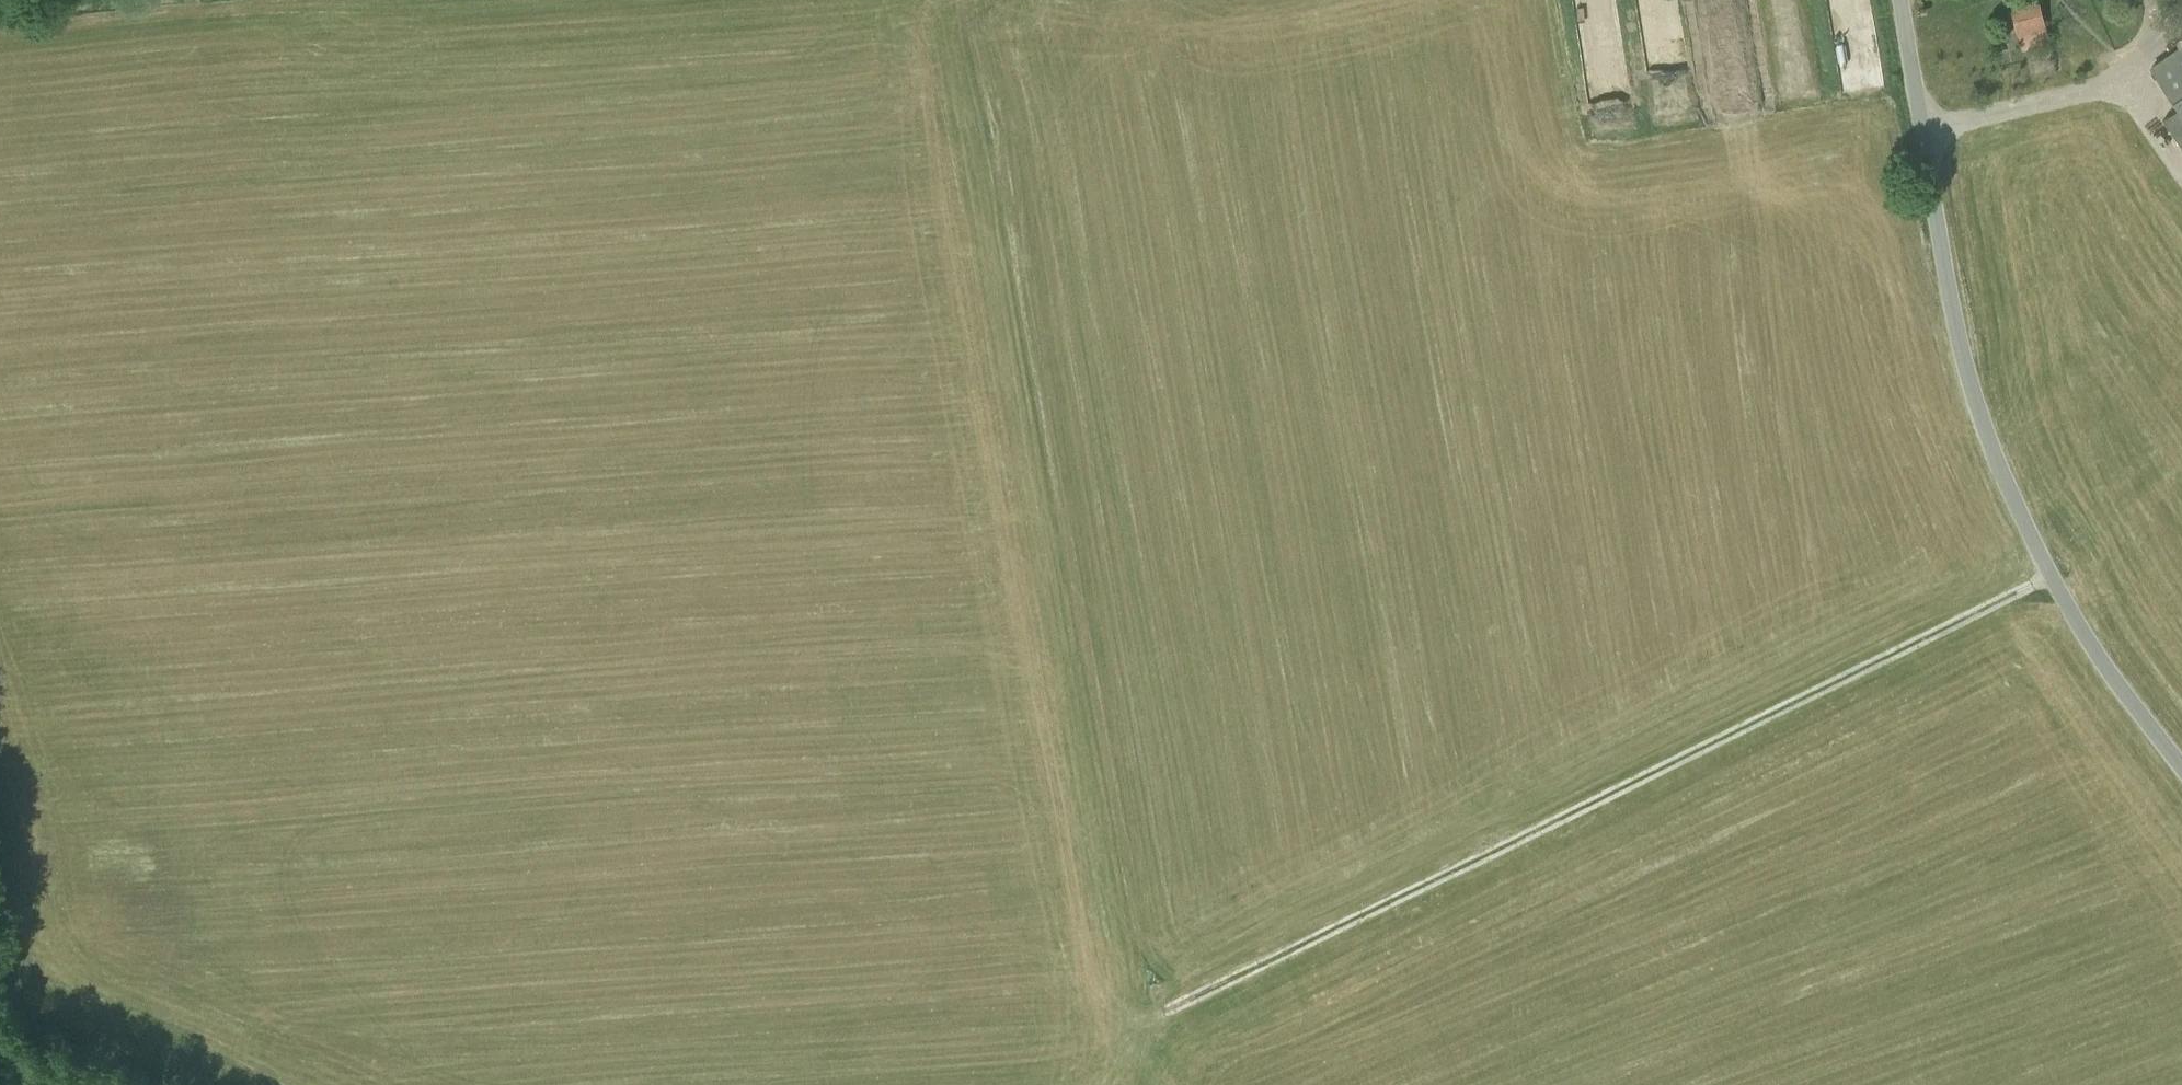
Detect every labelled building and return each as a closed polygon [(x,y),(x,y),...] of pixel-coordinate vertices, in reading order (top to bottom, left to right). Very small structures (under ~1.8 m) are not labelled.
[(2018,4),(2025,45),(2055,40),(2049,0),(2043,0),(2018,4)] [(2151,66),(2180,108),(2164,119),(2181,145),(2181,44),(2151,66)]
